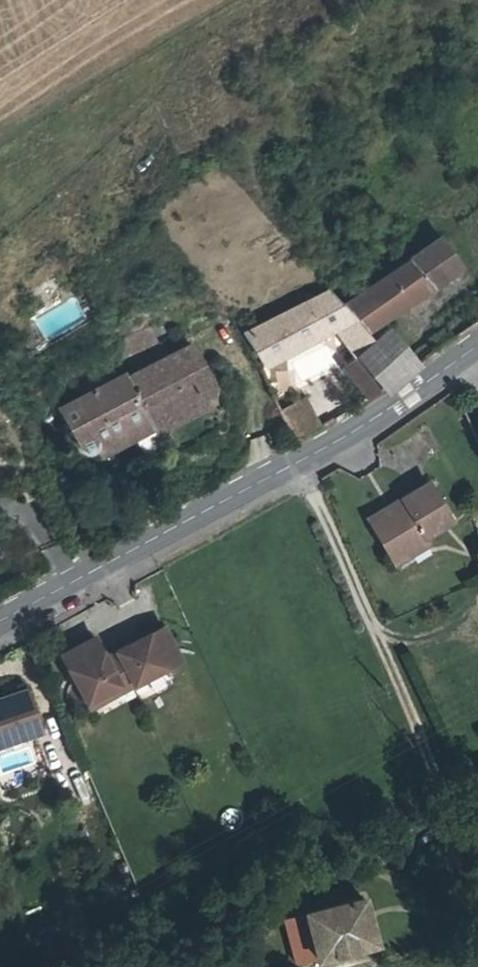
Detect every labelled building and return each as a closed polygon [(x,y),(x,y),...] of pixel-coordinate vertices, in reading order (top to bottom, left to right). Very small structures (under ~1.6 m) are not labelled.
[(345,303),(368,328),(382,319),(430,287),(431,286),(460,266),(440,237),(407,261),(345,303)] [(340,302),(329,290),(248,332),(266,364),(334,327),(357,357),(374,341),(365,330),(340,302)] [(368,328),(365,330),(374,341),(389,328),(382,319),(368,328)] [(154,343),(147,328),(120,341),(127,355),(154,343)] [(374,341),(357,357),(384,388),(387,391),(403,376),(418,364),(389,328),(374,341)] [(152,425),(154,429),(206,401),(203,395),(205,395),(208,395),(210,394),(212,393),(213,391),(213,387),(213,385),(191,344),(127,378),(152,425)] [(0,361),(0,379),(16,368),(8,356),(0,361)] [(381,390),(357,357),(346,365),(371,398),(381,390)] [(100,452),(152,425),(127,378),(125,373),(61,408),(83,449),(84,450),(87,452),(89,452),(91,452),(94,450),(95,448),(96,446),(100,452)] [(307,397),(280,411),(296,443),(323,427),(307,397)] [(209,406),(206,401),(154,429),(157,434),(209,406)] [(152,425),(100,452),(102,457),(154,429),(152,425)] [(368,519),(391,557),(423,538),(451,521),(429,483),(368,519)] [(423,538),(391,557),(394,563),(426,544),(423,538)] [(120,658),(109,664),(114,673),(124,667),(133,684),(180,659),(163,625),(116,650),(120,658)] [(61,654),(86,701),(118,684),(122,690),(133,684),(124,667),(114,673),(109,664),(105,656),(94,636),(61,654)] [(120,658),(116,650),(105,656),(109,664),(120,658)] [(90,707),(122,690),(118,684),(86,701),(90,707)] [(28,690),(0,699),(0,751),(11,747),(9,742),(42,731),(28,690)] [(281,966),(377,938),(361,894),(306,910),(307,914),(288,922),(293,936),(273,943),(281,966)]
